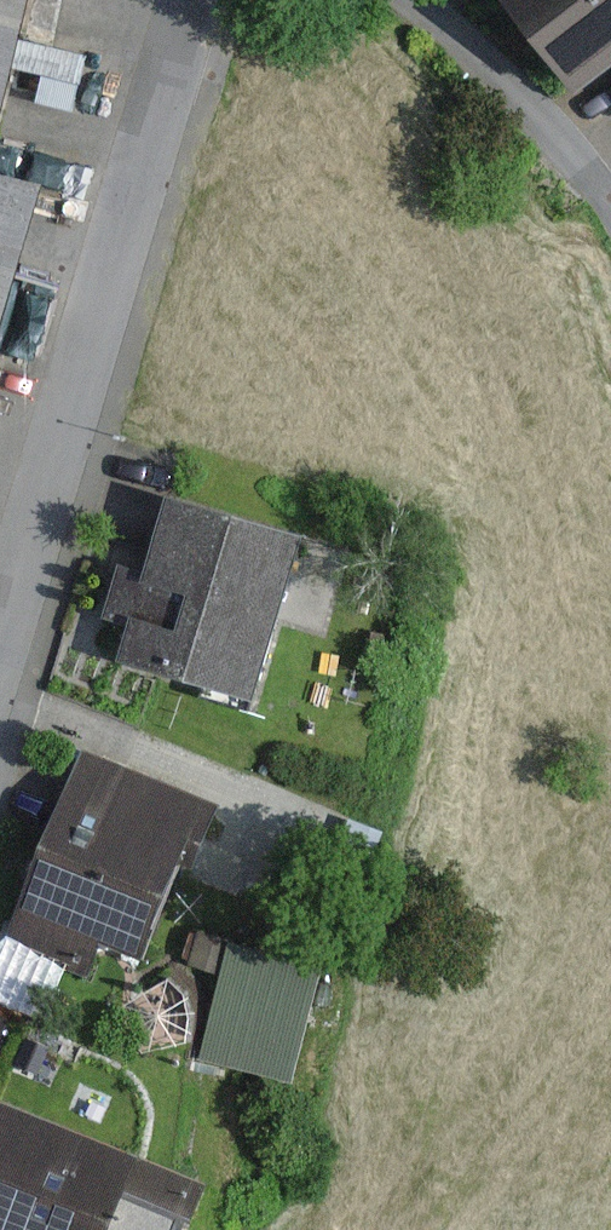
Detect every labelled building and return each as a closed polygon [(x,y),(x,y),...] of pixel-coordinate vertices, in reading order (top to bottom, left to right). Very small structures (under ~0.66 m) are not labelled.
[(27,0),(0,0),(0,116),(27,0)] [(574,95),(610,66),(610,0),(501,0),(574,95)] [(43,184),(0,171),(0,327),(43,184)] [(303,536),(166,496),(144,572),(119,565),(103,620),(127,628),(117,662),(254,702),(303,536)] [(195,872),(223,802),(82,746),(3,943),(86,977),(101,940),(143,957),(180,866),(195,872)] [(323,966),(199,931),(189,967),(220,975),(201,1044),(294,1070),(323,966)] [(208,1182),(0,1098),(0,1099),(0,1229),(189,1229),(208,1182)]
